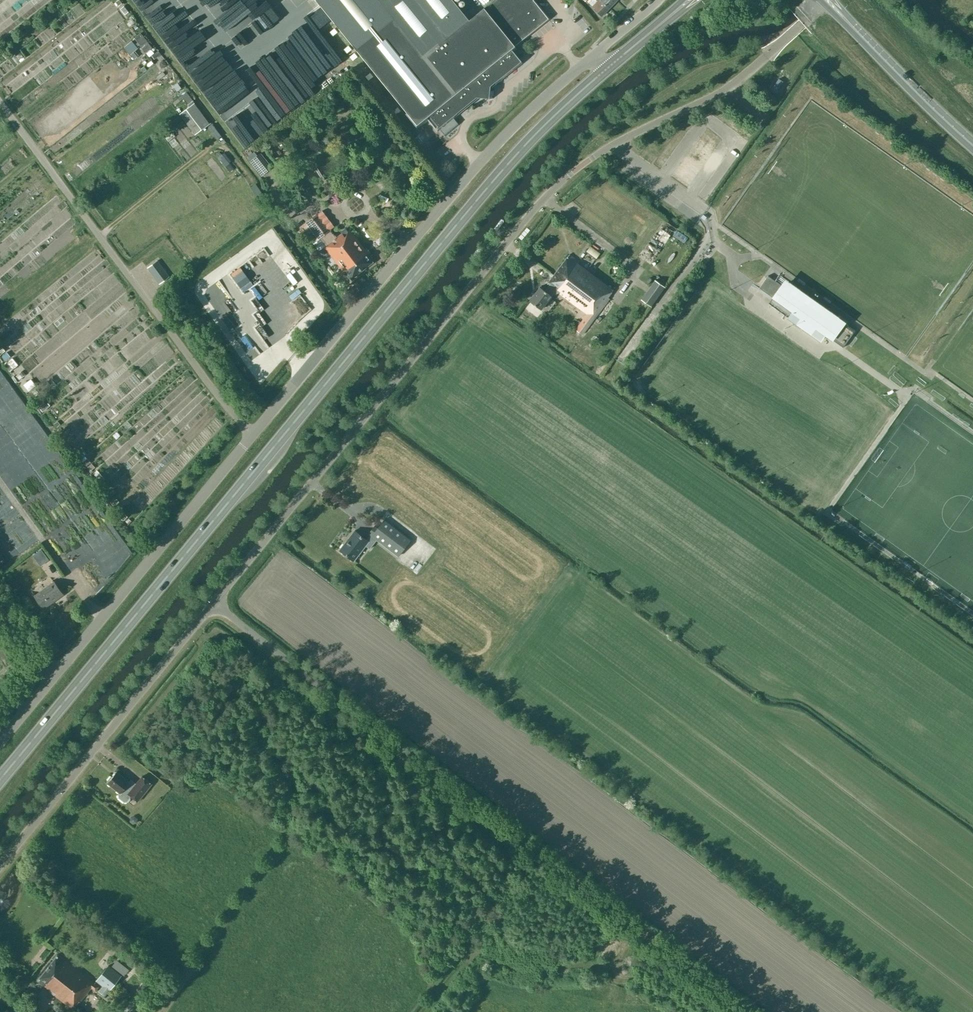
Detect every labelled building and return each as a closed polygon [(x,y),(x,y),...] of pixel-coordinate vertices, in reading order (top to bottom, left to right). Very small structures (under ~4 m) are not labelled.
[(198,2),(197,0),(187,0),(190,4),(177,15),(175,12),(168,18),(172,23),(198,2)] [(239,18),(274,10),(272,3),(267,4),(266,0),(247,0),(236,3),(239,18)] [(417,124),(429,114),(432,118),(429,120),(435,127),(437,125),(439,127),(451,117),(454,120),(459,116),(457,112),(476,97),(493,98),(494,90),(490,85),(495,81),(498,85),(503,81),(500,77),(521,61),(511,48),(548,18),(533,0),(493,0),(467,21),(450,0),(316,0),(417,124)] [(591,1),(589,3),(591,5),(594,8),(602,16),(609,8),(601,0),(592,0),(591,1)] [(99,35),(122,20),(115,9),(98,20),(101,24),(98,26),(95,22),(90,25),(91,26),(85,30),(93,43),(101,38),(99,35)] [(198,30),(189,12),(171,21),(180,39),(198,30)] [(195,134),(209,123),(194,103),(179,114),(195,134)] [(418,145),(422,141),(418,135),(413,139),(418,145)] [(249,160),(261,175),(272,166),(260,151),(249,160)] [(330,230),(331,229),(318,213),(306,222),(302,225),(307,231),(311,228),(318,239),(313,243),(319,250),(325,245),(326,246),(325,246),(350,279),(374,261),(368,253),(367,254),(364,250),(365,249),(350,229),(343,235),(342,233),(336,237),(330,230)] [(582,334),(609,298),(607,297),(613,290),(577,263),(578,261),(569,254),(547,284),(549,285),(545,291),(540,287),(529,300),(541,309),(551,295),(555,290),(587,314),(575,329),(582,334)] [(169,275),(157,259),(147,266),(159,282),(169,275)] [(290,273),(286,276),(293,286),(297,283),(290,273)] [(768,275),(759,288),(780,302),(775,309),(810,333),(815,327),(833,340),(845,324),(836,317),(833,321),(826,317),(830,311),(779,274),(775,280),(768,275)] [(665,287),(655,280),(641,299),(652,306),(665,287)] [(290,285),(286,295),(294,298),(298,288),(290,285)] [(13,357),(9,362),(14,367),(18,362),(13,357)] [(21,369),(16,376),(21,379),(25,373),(21,369)] [(372,536),(368,541),(354,530),(340,550),(353,560),(365,545),(370,548),(376,540),(398,556),(410,539),(384,519),(378,527),(375,525),(368,533),(372,536)] [(54,581),(35,595),(44,608),(63,594),(54,581)] [(116,772),(112,777),(111,776),(107,780),(108,781),(107,782),(120,793),(118,794),(119,797),(124,801),(127,801),(131,796),(138,801),(152,784),(142,776),(136,783),(131,779),(129,782),(116,772)] [(80,1002),(92,986),(95,989),(97,986),(94,983),(58,955),(56,957),(39,978),(37,981),(72,1009),(79,1001),(80,1002)] [(108,965),(96,981),(102,985),(98,990),(104,995),(108,990),(121,976),(108,965)]
